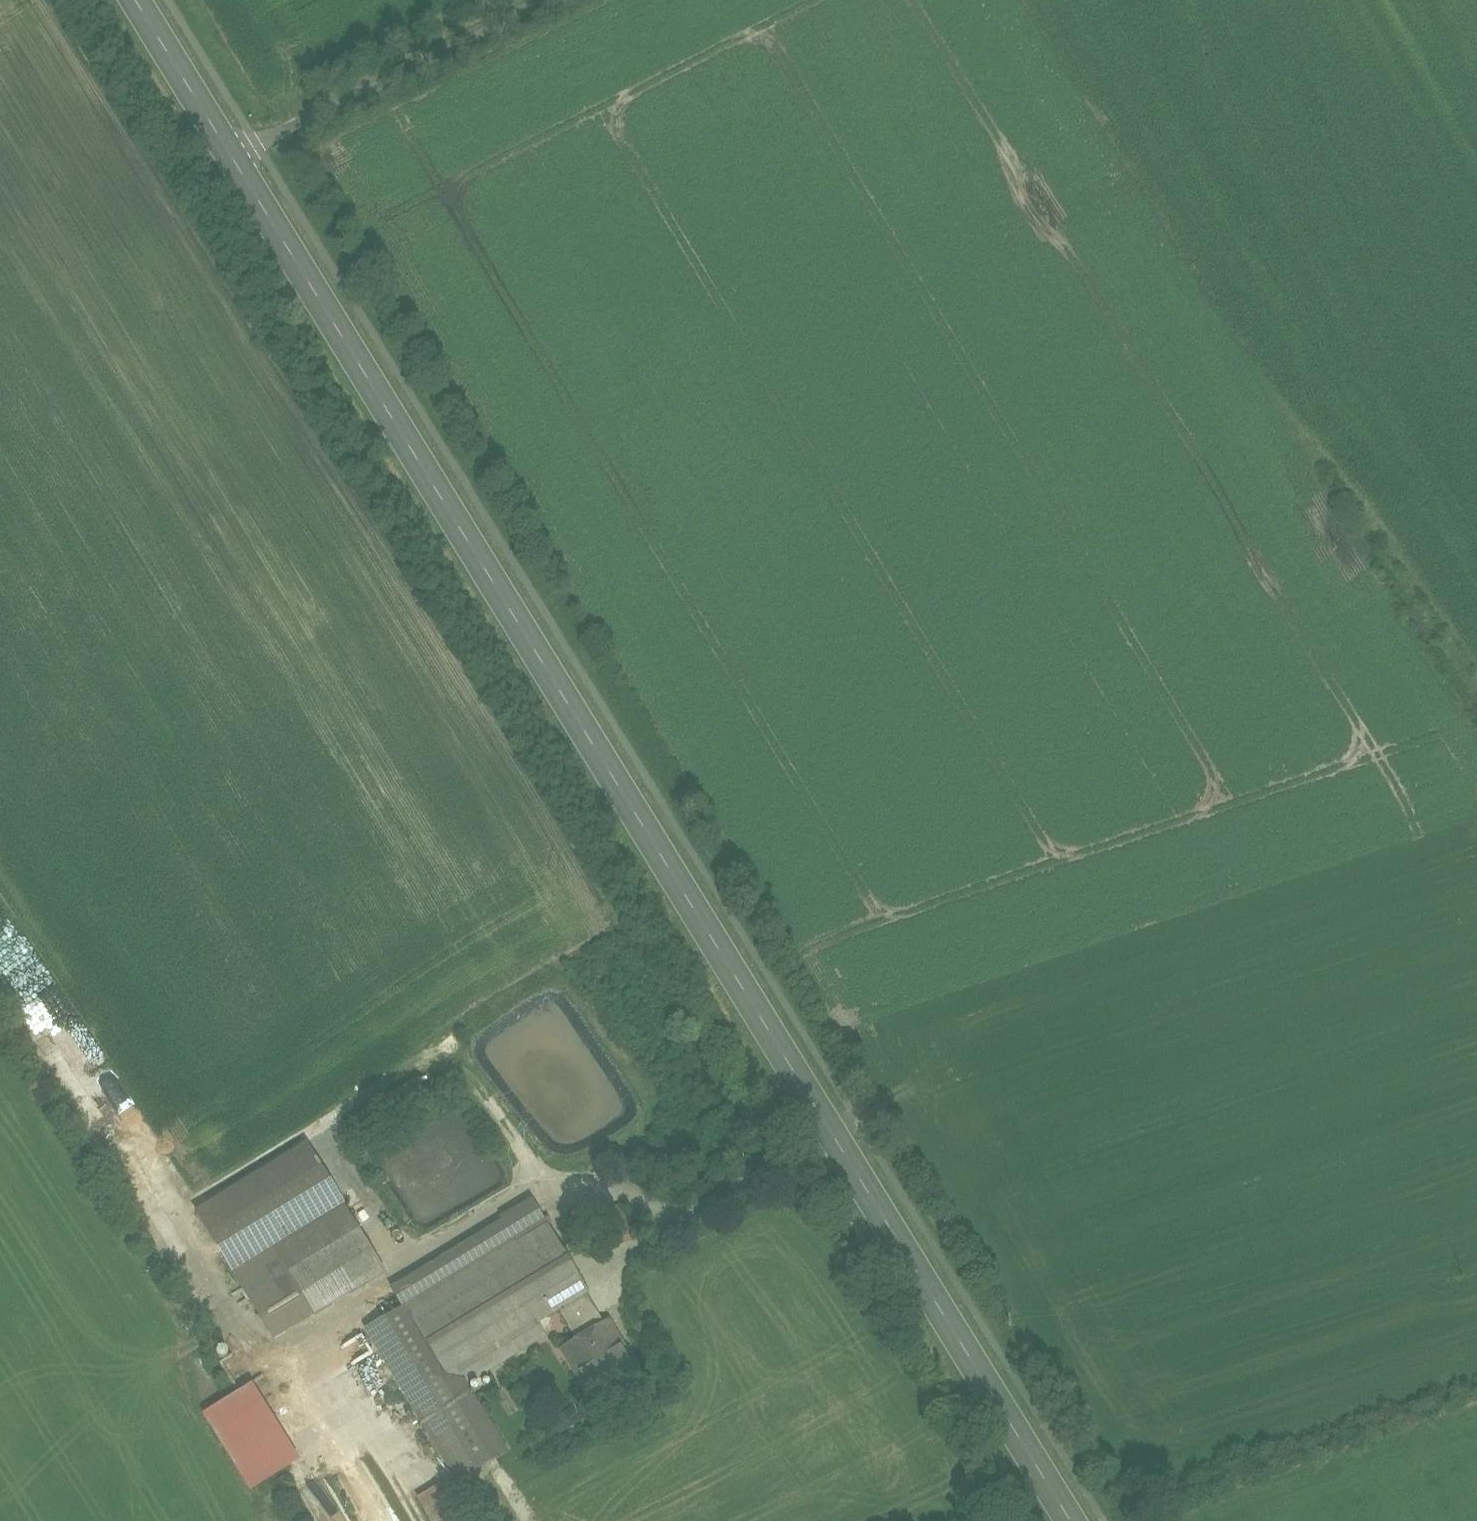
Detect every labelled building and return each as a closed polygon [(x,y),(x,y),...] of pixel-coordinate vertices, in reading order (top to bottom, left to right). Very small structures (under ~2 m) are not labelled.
[(380,1273),(302,1146),(196,1211),(274,1338),(380,1273)] [(398,1314),(366,1333),(454,1482),(507,1451),(467,1384),(542,1339),(535,1328),(558,1314),(574,1342),(605,1322),(532,1201),(383,1289),(398,1314)] [(602,1249),(625,1243),(614,1206),(591,1212),(602,1249)] [(646,1387),(605,1322),(574,1342),(561,1350),(603,1415),(646,1387)] [(294,1464),(250,1389),(204,1416),(249,1491),(294,1464)]
